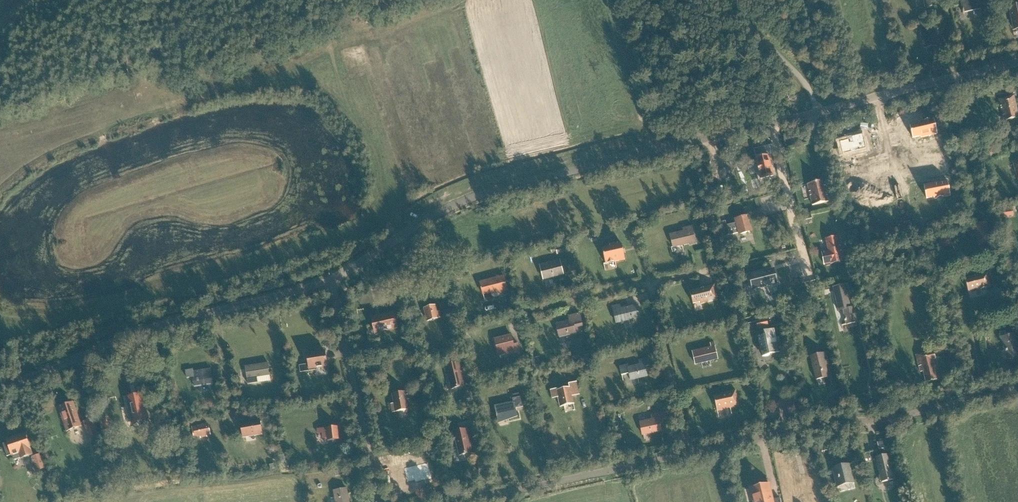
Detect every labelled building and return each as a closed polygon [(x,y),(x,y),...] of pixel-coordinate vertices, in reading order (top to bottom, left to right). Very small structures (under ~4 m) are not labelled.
[(918,1),(923,0),(925,8),(932,7),(930,0),(917,0),(918,1)] [(963,14),(981,10),(979,0),(960,0),(963,14)] [(1010,8),(1010,12),(1014,30),(1017,29),(1017,6),(1010,8)] [(1003,116),(1005,116),(1006,121),(1017,119),(1017,115),(1014,96),(999,99),(1003,116)] [(920,124),(910,126),(913,138),(921,136),(921,138),(938,134),(934,119),(920,122),(920,124)] [(847,141),(840,143),(843,155),(866,150),(862,134),(847,138),(847,141)] [(984,159),(995,156),(993,149),(983,151),(984,159)] [(761,179),(773,176),(769,156),(756,159),(761,179)] [(894,178),(873,181),(876,198),(885,197),(886,201),(897,200),(894,178)] [(948,180),(924,186),(927,199),(935,197),(935,199),(951,195),(948,181),(948,180)] [(825,186),(824,181),(808,184),(813,207),(831,203),(827,186),(825,186)] [(1013,216),(1011,207),(1001,209),(1002,217),(1013,216)] [(739,233),(739,235),(752,232),(748,216),(735,220),(736,223),(726,226),(725,222),(720,223),(721,227),(719,228),(722,237),(739,233)] [(926,224),(929,233),(947,228),(945,220),(941,222),(939,223),(938,221),(926,224)] [(670,235),(673,248),(689,244),(690,245),(696,244),(692,226),(683,229),(684,232),(670,235)] [(936,239),(938,249),(952,246),(949,236),(936,239)] [(828,252),(822,253),(824,265),(831,264),(842,262),(841,256),(840,252),(841,251),(840,246),(839,247),(836,237),(826,239),(828,252)] [(556,252),(557,255),(568,252),(566,243),(550,247),(551,253),(556,252)] [(609,245),(610,248),(603,249),(606,264),(626,259),(622,245),(618,246),(617,243),(609,245)] [(563,275),(560,261),(540,266),(543,280),(563,275)] [(452,271),(455,280),(460,279),(460,276),(465,275),(463,268),(452,271)] [(773,271),(749,277),(751,284),(755,283),(757,290),(776,285),(773,271)] [(976,291),(990,287),(987,272),(964,278),(968,292),(975,290),(976,291)] [(508,292),(504,276),(480,283),(483,295),(499,291),(500,294),(508,292)] [(846,325),(857,322),(853,307),(850,308),(847,293),(849,293),(847,284),(833,288),(838,311),(843,310),(846,325)] [(701,304),(718,300),(714,285),(690,291),(693,304),(701,302),(701,304)] [(612,307),(616,324),(640,318),(637,305),(620,309),(620,305),(612,307)] [(437,311),(435,306),(424,309),(427,321),(441,317),(439,311),(437,311)] [(393,313),(372,318),(375,333),(397,328),(393,313)] [(580,314),(568,316),(569,321),(556,324),(559,337),(575,333),(574,326),(582,324),(580,314)] [(768,327),(767,319),(756,321),(758,330),(768,327)] [(763,356),(778,353),(773,330),(764,332),(765,336),(759,337),(763,356)] [(1014,334),(1001,338),(1004,351),(1005,351),(1008,360),(1017,357),(1017,351),(1014,334)] [(514,345),(511,335),(495,340),(499,356),(519,351),(518,344),(514,345)] [(722,335),(700,340),(703,354),(710,352),(712,358),(719,356),(718,350),(725,349),(722,335)] [(327,366),(325,351),(309,354),(310,364),(299,366),(300,373),(315,370),(315,369),(327,366)] [(935,371),(938,370),(933,351),(916,355),(920,372),(923,372),(926,383),(937,380),(935,371)] [(816,380),(818,380),(828,377),(826,365),(829,364),(826,353),(810,357),(816,380)] [(534,360),(534,358),(531,358),(533,366),(533,368),(536,368),(536,365),(542,364),(540,359),(534,360)] [(621,375),(629,374),(630,380),(647,376),(645,367),(649,365),(648,358),(638,360),(639,364),(628,367),(627,365),(620,367),(621,375)] [(268,363),(245,367),(248,384),(258,383),(257,377),(270,375),(268,363)] [(462,372),(460,363),(444,367),(447,375),(448,375),(451,390),(464,387),(461,372),(462,372)] [(195,387),(206,385),(213,384),(210,369),(193,372),(193,370),(186,371),(187,378),(193,377),(195,387)] [(578,395),(576,383),(569,385),(570,388),(557,391),(557,390),(551,391),(553,399),(558,397),(560,407),(574,404),(572,396),(578,395)] [(729,409),(729,408),(733,407),(733,408),(739,407),(736,395),(735,393),(736,392),(735,390),(721,393),(721,395),(714,397),(717,411),(729,409)] [(393,413),(408,410),(406,400),(409,400),(408,392),(405,393),(405,392),(393,394),(394,404),(391,404),(393,413)] [(141,395),(127,398),(132,423),(147,420),(141,395)] [(495,407),(498,420),(507,418),(508,419),(517,417),(515,409),(523,407),(520,397),(513,399),(514,403),(495,407)] [(73,404),(60,408),(68,431),(81,426),(73,404)] [(661,431),(660,424),(663,423),(662,418),(666,417),(665,413),(651,416),(652,420),(640,423),(642,435),(661,431)] [(112,441),(107,418),(100,420),(105,442),(112,441)] [(84,422),(88,438),(96,436),(92,420),(84,422)] [(426,422),(428,435),(435,433),(433,420),(426,422)] [(260,421),(241,425),(243,438),(262,434),(260,421)] [(208,425),(192,428),(194,438),(210,435),(208,425)] [(328,438),(328,441),(339,440),(337,427),(317,430),(318,434),(322,433),(323,439),(328,438)] [(469,439),(470,438),(468,429),(453,433),(455,442),(456,441),(459,456),(472,453),(469,439)] [(8,443),(3,444),(7,457),(12,455),(14,461),(32,455),(25,435),(7,441),(8,443)] [(45,466),(41,452),(30,456),(35,469),(45,466)] [(893,466),(890,455),(876,458),(882,482),(893,480),(890,467),(893,466)] [(428,463),(404,468),(405,470),(407,482),(415,480),(415,482),(417,482),(428,479),(431,478),(428,463)] [(854,484),(850,464),(832,469),(836,488),(854,484)] [(807,474),(792,478),(798,500),(813,497),(807,474)] [(754,501),(780,501),(779,499),(773,500),(769,484),(750,488),(754,501)] [(346,489),(334,491),(336,501),(349,501),(346,489)]
